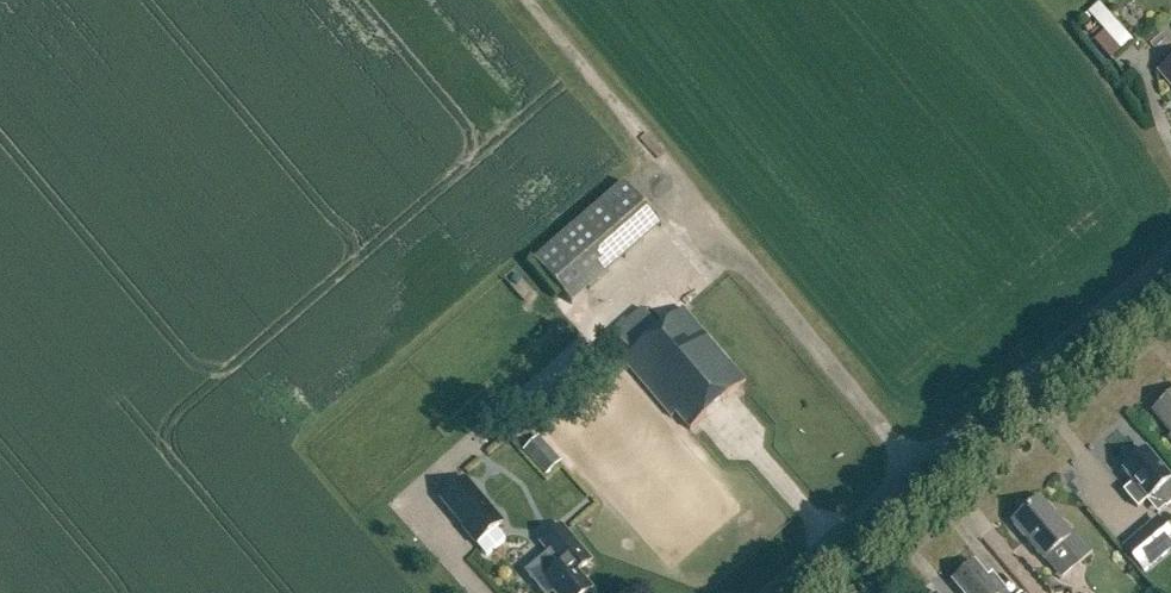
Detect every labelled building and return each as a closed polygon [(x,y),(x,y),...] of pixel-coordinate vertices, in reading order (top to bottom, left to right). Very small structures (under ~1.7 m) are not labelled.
[(1125,37),(1096,5),(1085,16),(1113,48),(1125,37)] [(1158,73),(1170,88),(1170,61),(1158,73)] [(534,263),(571,306),(661,228),(624,185),(534,263)] [(682,310),(659,330),(642,310),(613,335),(630,355),(623,362),(671,419),(675,415),(689,431),(745,383),(682,310)] [(1152,414),(1170,436),(1170,397),(1152,414)] [(520,451),(542,476),(558,462),(536,437),(520,451)] [(1137,509),(1147,500),(1148,501),(1155,495),(1166,508),(1170,503),(1170,479),(1170,480),(1145,451),(1122,471),(1134,484),(1124,493),(1137,509)] [(502,524),(465,481),(440,502),(463,530),(462,531),(475,547),(485,558),(505,541),(495,530),(502,524)] [(1060,546),(1078,566),(1092,554),(1073,532),(1070,535),(1040,500),(1011,524),(1043,561),(1060,546)] [(1126,552),(1144,574),(1170,551),(1170,538),(1159,524),(1126,552)] [(553,592),(554,592),(588,592),(591,591),(577,574),(591,562),(561,527),(540,545),(551,557),(528,577),(542,592),(552,592),(553,592)] [(998,584),(993,587),(975,565),(953,583),(961,592),(1005,592),(998,584)]
